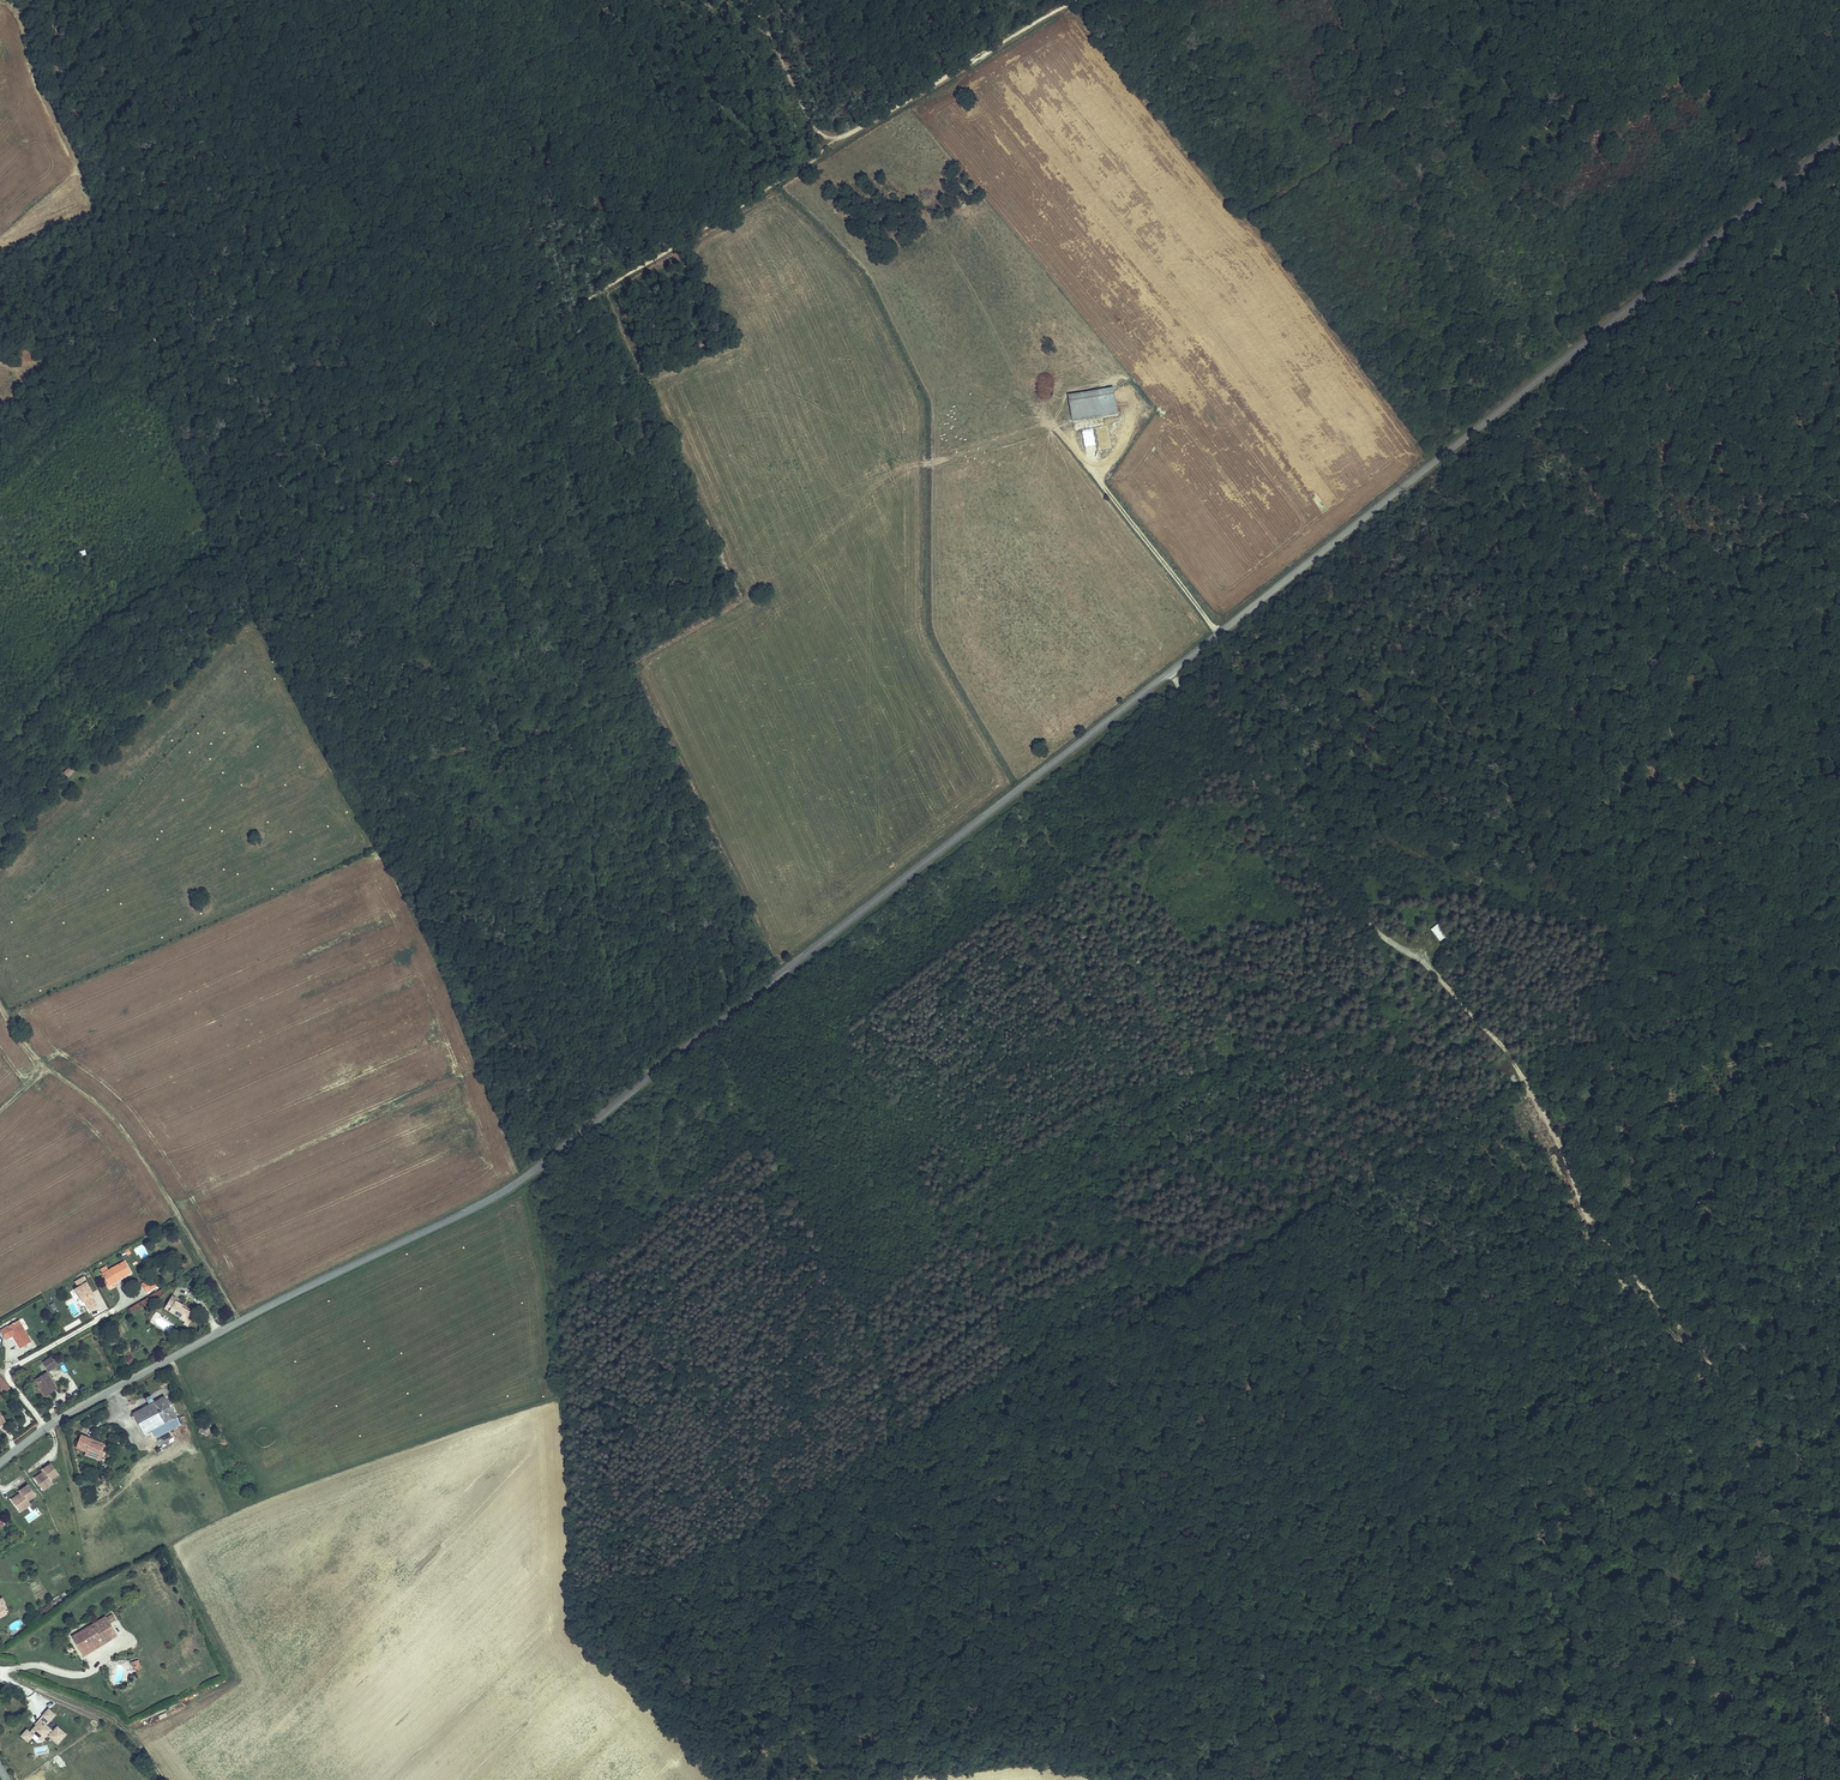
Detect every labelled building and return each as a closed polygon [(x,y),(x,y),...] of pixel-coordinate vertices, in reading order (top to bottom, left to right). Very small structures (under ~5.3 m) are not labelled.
[(1070,396),(1074,421),(1118,413),(1114,389),(1070,396)] [(1097,427),(1099,451),(1112,449),(1110,426),(1097,427)] [(1086,447),(1095,445),(1092,428),(1083,429),(1086,447)] [(1430,929),(1441,941),(1449,932),(1438,921),(1430,929)] [(126,1260),(110,1268),(103,1272),(109,1284),(132,1271),(126,1260)] [(145,1281),(149,1288),(160,1282),(155,1275),(145,1281)] [(77,1287),(75,1288),(87,1311),(99,1305),(84,1276),(74,1281),(77,1287)] [(186,1317),(191,1314),(195,1307),(178,1297),(179,1294),(175,1291),(169,1301),(174,1305),(173,1308),(186,1317)] [(37,1334),(26,1312),(12,1319),(15,1326),(18,1324),(19,1327),(25,1339),(37,1334)] [(15,1326),(12,1319),(7,1322),(12,1331),(19,1327),(18,1324),(15,1326)] [(44,1357),(48,1366),(57,1362),(53,1353),(44,1357)] [(44,1392),(52,1388),(48,1381),(52,1379),(47,1368),(34,1375),(44,1392)] [(0,1375),(0,1392),(2,1395),(10,1388),(0,1375)] [(48,1381),(52,1388),(56,1386),(52,1379),(48,1381)] [(141,1431),(174,1414),(164,1394),(130,1413),(141,1431)] [(175,1416),(174,1414),(141,1431),(142,1433),(175,1416)] [(87,1449),(96,1452),(101,1441),(92,1437),(94,1433),(84,1429),(79,1442),(89,1446),(87,1449)] [(100,1454),(101,1453),(107,1439),(94,1433),(92,1437),(101,1441),(96,1452),(99,1454),(100,1454)] [(38,1467),(30,1473),(38,1482),(47,1474),(55,1468),(46,1457),(38,1463),(40,1465),(38,1467)] [(47,1474),(38,1482),(40,1485),(50,1477),(47,1474)] [(17,1490),(9,1496),(17,1505),(26,1497),(34,1491),(25,1480),(17,1487),(19,1488),(17,1490)] [(26,1497),(17,1505),(19,1509),(29,1500),(26,1497)] [(46,1612),(53,1607),(50,1603),(43,1607),(46,1612)] [(118,1608),(111,1613),(115,1619),(121,1615),(118,1608)] [(111,1613),(104,1616),(111,1629),(100,1636),(104,1643),(123,1632),(115,1619),(111,1613)] [(73,1636),(80,1648),(93,1640),(96,1648),(104,1643),(100,1636),(111,1629),(104,1616),(73,1636)] [(93,1640),(80,1648),(84,1655),(96,1648),(93,1640)] [(141,1668),(136,1659),(131,1662),(135,1671),(141,1668)] [(47,1721),(52,1715),(46,1709),(41,1716),(47,1721)] [(47,1721),(41,1716),(33,1724),(34,1725),(38,1721),(43,1725),(47,1721)] [(34,1725),(27,1733),(24,1730),(19,1736),(25,1741),(33,1733),(37,1737),(42,1737),(46,1733),(48,1735),(47,1736),(55,1743),(63,1734),(55,1727),(51,1732),(43,1725),(38,1721),(34,1725)]
